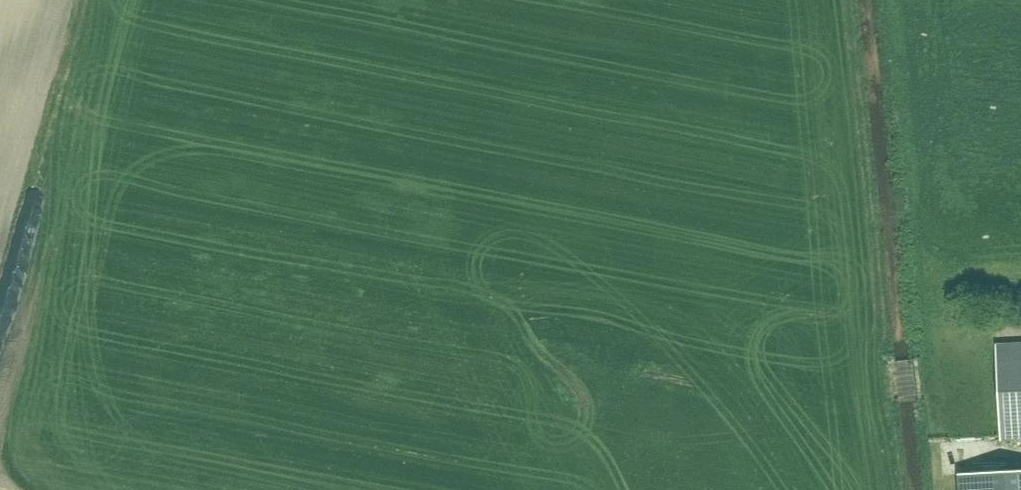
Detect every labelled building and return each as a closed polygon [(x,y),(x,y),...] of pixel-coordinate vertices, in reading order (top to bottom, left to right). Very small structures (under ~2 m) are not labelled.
[(1002,436),(1020,435),(1020,343),(998,344),(1002,436)] [(958,474),(959,489),(1020,489),(1020,471),(958,474)]
